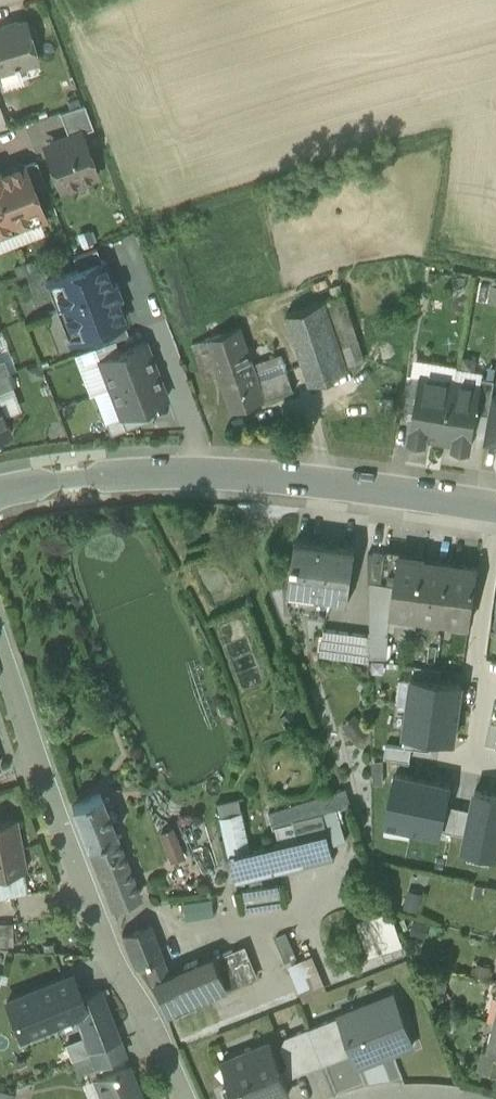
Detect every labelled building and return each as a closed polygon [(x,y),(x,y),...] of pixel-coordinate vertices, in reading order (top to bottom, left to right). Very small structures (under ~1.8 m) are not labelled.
[(0,27),(0,70),(15,66),(37,60),(31,40),(34,39),(37,35),(35,28),(30,26),(27,27),(25,20),(0,27)] [(2,82),(3,87),(20,82),(15,66),(0,70),(0,75),(2,82)] [(84,103),(59,112),(68,135),(80,130),(81,131),(93,127),(84,103)] [(68,135),(52,141),(47,152),(61,189),(97,175),(81,131),(80,130),(68,135)] [(36,161),(24,166),(33,190),(45,185),(36,161)] [(44,219),(33,190),(24,166),(23,165),(21,163),(0,171),(0,236),(44,219)] [(96,247),(72,256),(77,268),(100,259),(96,247)] [(77,268),(46,280),(69,341),(98,329),(123,320),(124,320),(125,317),(117,295),(118,295),(113,281),(112,282),(103,260),(100,259),(77,268)] [(364,358),(343,294),(325,300),(346,364),(364,358)] [(325,300),(286,314),(289,322),(302,361),(310,383),(348,370),(346,364),(325,300)] [(234,314),(197,328),(202,340),(190,344),(202,379),(220,373),(220,371),(250,361),(242,337),(234,314)] [(123,320),(98,329),(103,342),(127,332),(123,320)] [(144,340),(98,357),(109,386),(155,368),(144,340)] [(0,360),(0,375),(7,372),(8,372),(3,358),(0,360)] [(287,372),(257,382),(250,361),(220,371),(220,373),(233,411),(294,390),(287,372)] [(285,367),(287,372),(294,390),(310,383),(302,361),(285,367)] [(155,368),(109,386),(121,415),(146,405),(166,397),(155,368)] [(12,386),(7,372),(0,375),(0,390),(12,386)] [(420,376),(407,374),(402,408),(414,410),(420,376)] [(454,382),(420,376),(414,410),(410,438),(426,441),(426,437),(444,440),(454,382)] [(489,415),(491,398),(494,380),(481,378),(479,387),(480,387),(476,413),(489,415)] [(479,387),(454,382),(444,440),(454,442),(453,446),(469,449),(472,435),(476,413),(480,387),(479,387)] [(491,398),(489,415),(485,437),(495,439),(495,399),(491,398)] [(146,405),(121,415),(111,418),(116,430),(150,417),(146,405)] [(1,438),(9,435),(0,410),(0,440),(1,438)] [(489,415),(476,413),(472,435),(485,437),(489,415)] [(355,549),(295,540),(288,594),(348,603),(355,549)] [(385,554),(368,551),(369,581),(371,582),(381,583),(385,554)] [(398,556),(385,554),(381,583),(394,585),(398,556)] [(425,560),(398,556),(394,585),(388,620),(390,620),(416,624),(418,608),(425,560)] [(451,563),(425,560),(418,608),(444,612),(451,563)] [(478,567),(451,563),(444,612),(471,616),(478,567)] [(381,583),(371,582),(372,630),(388,631),(390,620),(388,620),(394,585),(381,583)] [(369,634),(324,628),(320,654),(370,661),(370,653),(369,634)] [(388,631),(372,630),(372,631),(369,634),(370,653),(386,653),(388,631)] [(467,740),(477,681),(420,672),(409,742),(435,746),(437,736),(467,740)] [(495,852),(495,787),(494,787),(479,788),(476,807),(464,805),(461,779),(405,769),(395,770),(394,775),(396,789),(388,833),(411,837),(413,826),(446,832),(472,829),(473,832),(470,847),(482,849),(495,852)] [(346,788),(269,812),(273,825),(297,817),(295,824),(275,829),(279,844),(251,851),(239,801),(216,806),(228,857),(227,857),(234,883),(334,859),(323,813),(325,813),(334,843),(346,840),(336,810),(352,805),(346,788)] [(139,893),(99,792),(71,804),(110,904),(139,893)] [(0,820),(0,895),(27,890),(13,817),(0,820)] [(171,829),(160,833),(170,857),(181,852),(171,829)] [(280,882),(241,887),(244,910),(284,905),(280,882)] [(391,910),(357,921),(368,956),(402,945),(391,910)] [(148,918),(117,929),(131,965),(144,961),(161,954),(162,954),(148,918)] [(11,927),(0,927),(0,943),(11,943),(11,927)] [(287,932),(275,937),(285,961),(297,956),(287,932)] [(243,941),(213,953),(226,984),(227,985),(257,972),(243,941)] [(166,965),(148,972),(145,974),(160,1011),(226,984),(213,953),(211,947),(166,965)] [(307,952),(285,962),(297,989),(309,984),(304,974),(314,969),(307,952)] [(166,965),(161,954),(144,961),(148,972),(166,965)] [(0,992),(0,995),(15,1037),(76,1010),(85,1036),(86,1038),(113,1027),(98,988),(80,995),(68,964),(0,992)] [(392,988),(334,1010),(335,1012),(349,1049),(356,1067),(414,1045),(392,988)] [(335,1012),(306,1025),(319,1061),(349,1049),(335,1012)] [(493,1023),(487,1048),(487,1049),(495,1051),(495,1023),(493,1023)] [(306,1025),(283,1034),(279,1044),(284,1059),(284,1065),(280,1066),(284,1077),(319,1061),(306,1025)] [(85,1036),(65,1044),(71,1057),(117,1039),(113,1027),(86,1038),(85,1036)] [(217,1054),(235,1098),(270,1098),(289,1092),(284,1077),(280,1066),(268,1035),(217,1054)] [(117,1039),(71,1057),(76,1072),(123,1054),(117,1039)] [(487,1049),(487,1048),(483,1047),(478,1065),(495,1069),(495,1051),(487,1049)] [(363,1065),(367,1085),(400,1079),(397,1059),(363,1065)] [(95,1076),(104,1098),(141,1098),(127,1064),(95,1076)] [(95,1076),(82,1081),(89,1098),(104,1098),(95,1076)] [(15,1090),(0,1088),(0,1098),(14,1098),(15,1090)]
